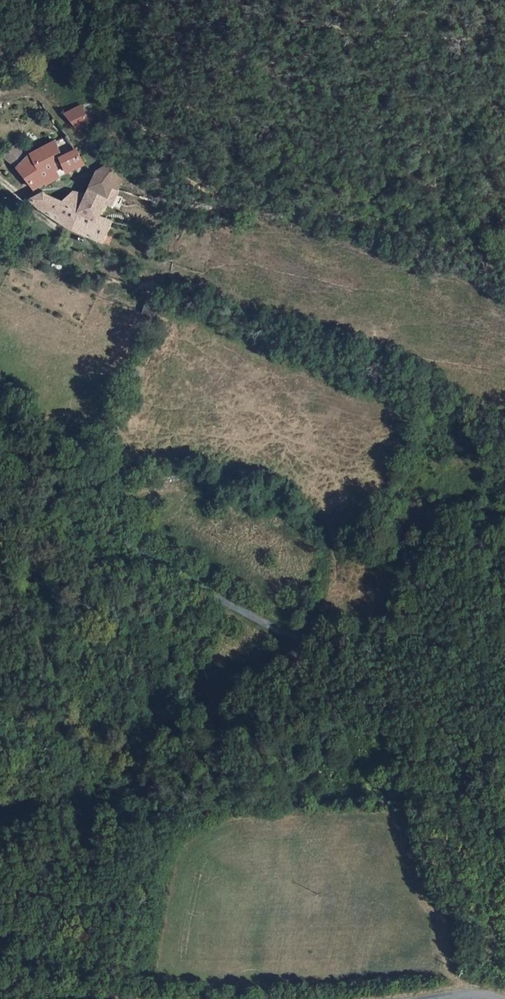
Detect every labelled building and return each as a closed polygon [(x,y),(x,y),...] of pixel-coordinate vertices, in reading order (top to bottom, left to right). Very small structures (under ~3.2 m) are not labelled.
[(81,102),(67,110),(77,125),(88,120),(81,102)] [(66,131),(43,144),(56,166),(63,162),(68,171),(84,161),(75,145),(66,131)] [(18,139),(6,154),(18,164),(30,151),(18,139)] [(30,151),(18,164),(29,174),(36,185),(42,181),(40,178),(55,170),(53,167),(56,166),(43,144),(30,151)] [(63,162),(56,166),(60,175),(68,171),(63,162)] [(45,188),(40,190),(32,195),(41,205),(73,228),(82,212),(98,219),(106,200),(113,185),(117,173),(104,163),(97,169),(85,197),(70,191),(63,199),(45,188)] [(44,183),(60,175),(56,166),(53,167),(55,170),(40,178),(42,181),(44,183)] [(112,202),(118,187),(113,185),(106,200),(112,202)] [(82,212),(73,228),(89,234),(98,219),(82,212)] [(110,224),(98,219),(89,234),(109,243),(112,236),(107,233),(110,224)]
